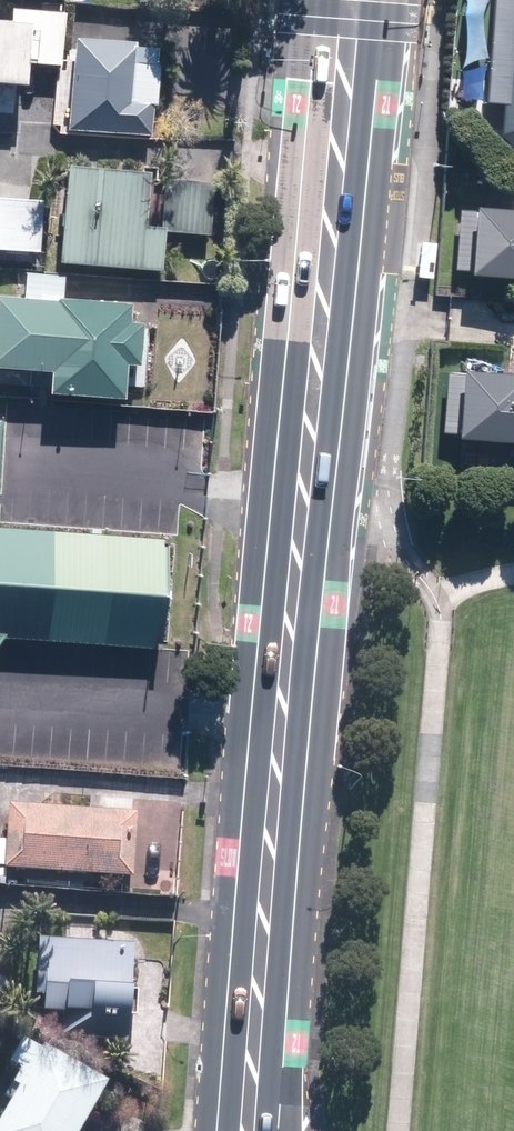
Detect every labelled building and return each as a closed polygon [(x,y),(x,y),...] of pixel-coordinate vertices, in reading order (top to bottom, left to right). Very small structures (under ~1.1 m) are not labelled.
[(513,165),(513,0),(488,0),(480,163),(513,165)] [(0,23),(0,84),(25,86),(27,64),(60,67),(65,14),(15,10),(13,24),(0,23)] [(135,45),(76,40),(69,130),(152,137),(159,49),(135,47),(135,45)] [(69,167),(61,264),(160,272),(164,232),(209,235),(213,184),(165,180),(161,228),(145,226),(149,174),(69,167)] [(40,252),(43,202),(0,199),(0,249),(40,252)] [(474,205),(474,210),(460,209),(455,267),(469,268),(469,273),(513,276),(513,208),(474,205)] [(0,297),(0,368),(52,371),(50,391),(122,397),(125,363),(136,364),(138,326),(128,325),(129,306),(57,300),(57,302),(0,297)] [(456,435),(513,440),(513,373),(461,369),(460,374),(448,373),(444,431),(456,432),(456,435)] [(163,646),(169,539),(0,529),(0,647),(7,637),(163,646)] [(10,806),(6,870),(131,878),(136,815),(10,806)] [(132,946),(40,941),(36,1011),(64,1012),(63,1037),(127,1041),(132,946)] [(108,1086),(43,1049),(40,1054),(22,1043),(9,1065),(22,1072),(7,1097),(12,1099),(0,1121),(0,1130),(82,1130),(108,1086)]
